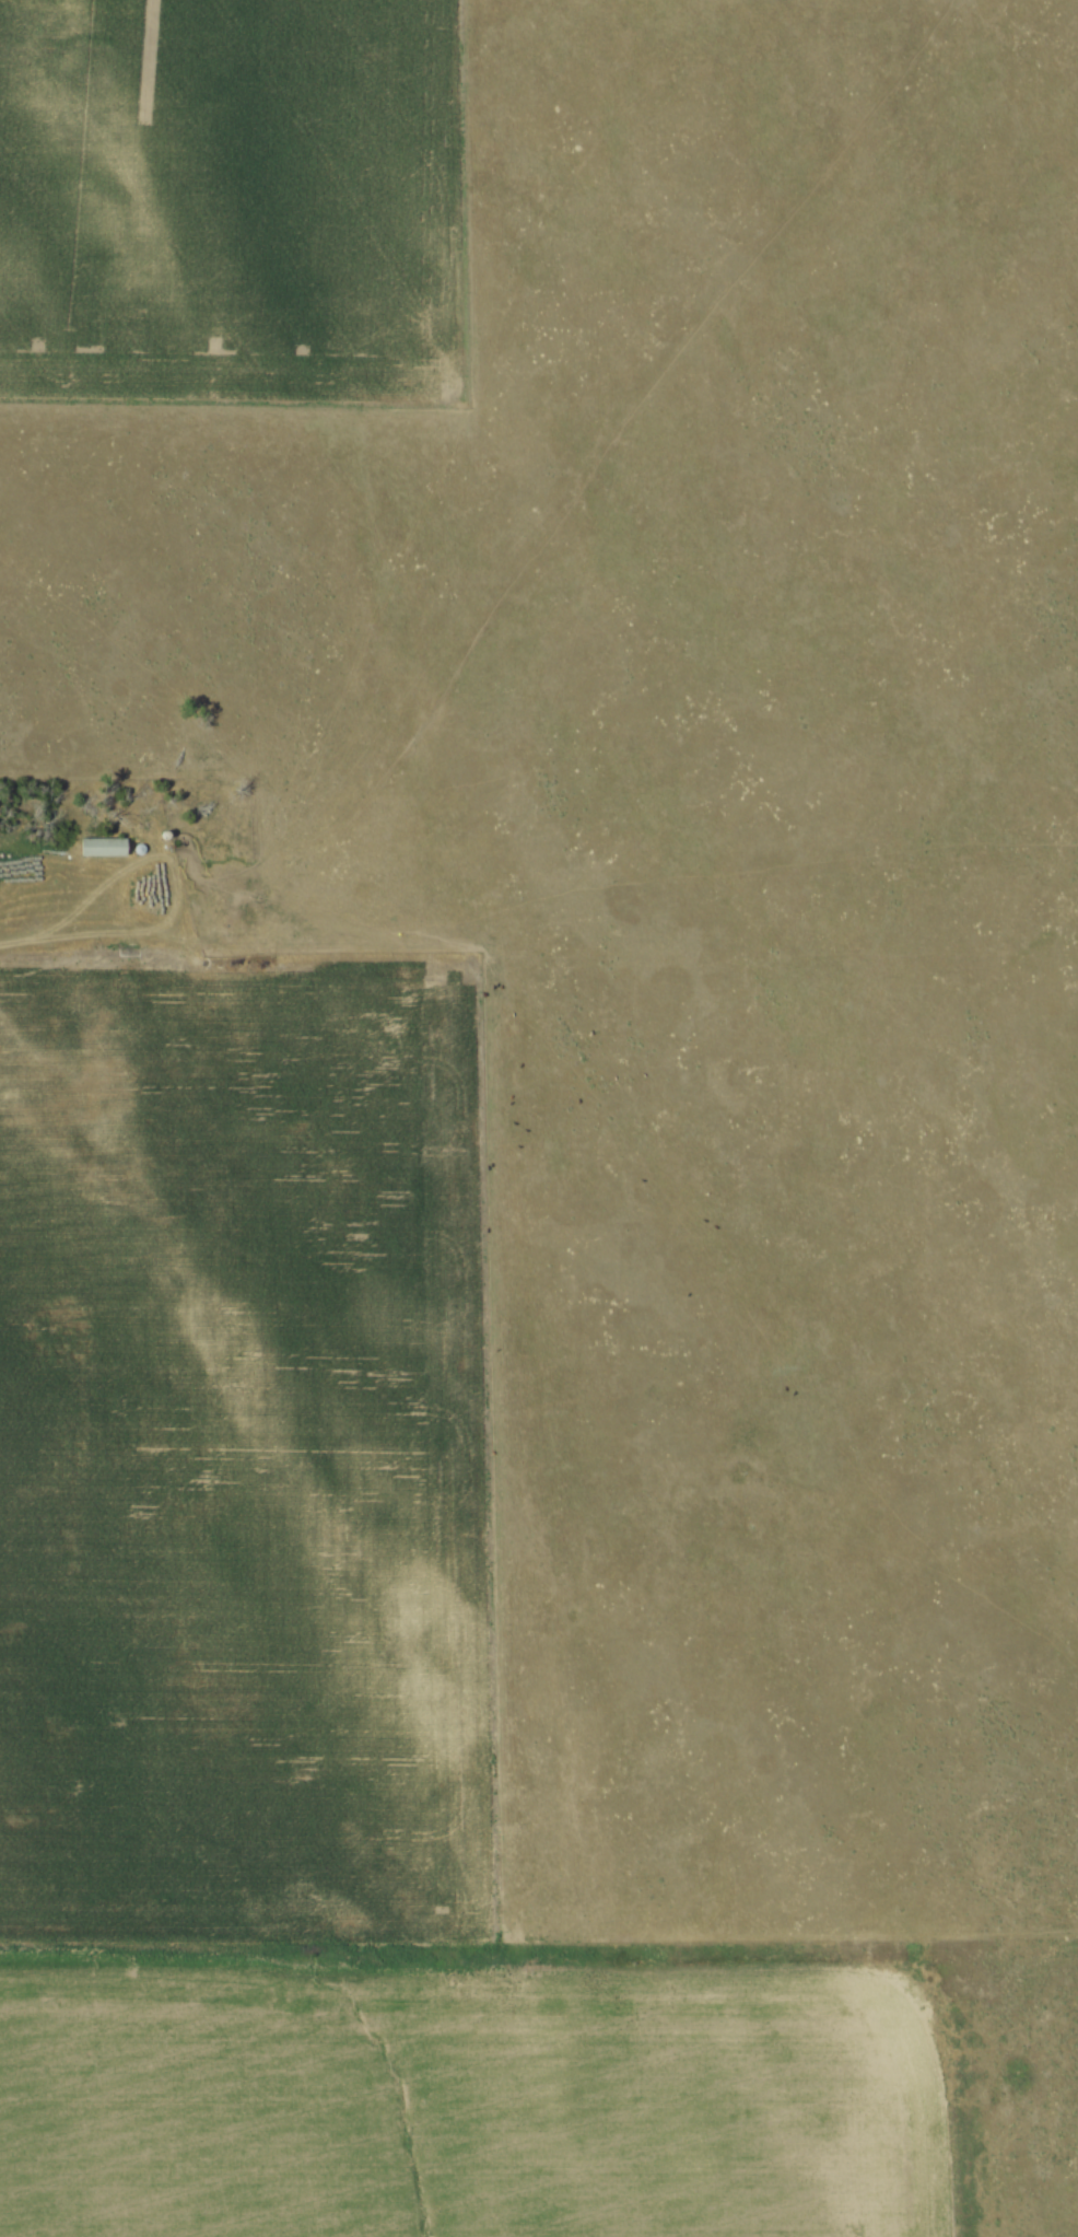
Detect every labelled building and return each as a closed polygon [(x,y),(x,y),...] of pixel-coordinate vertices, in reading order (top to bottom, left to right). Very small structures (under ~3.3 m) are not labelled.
[(122,840),(74,840),(74,858),(122,858),(122,840)]
